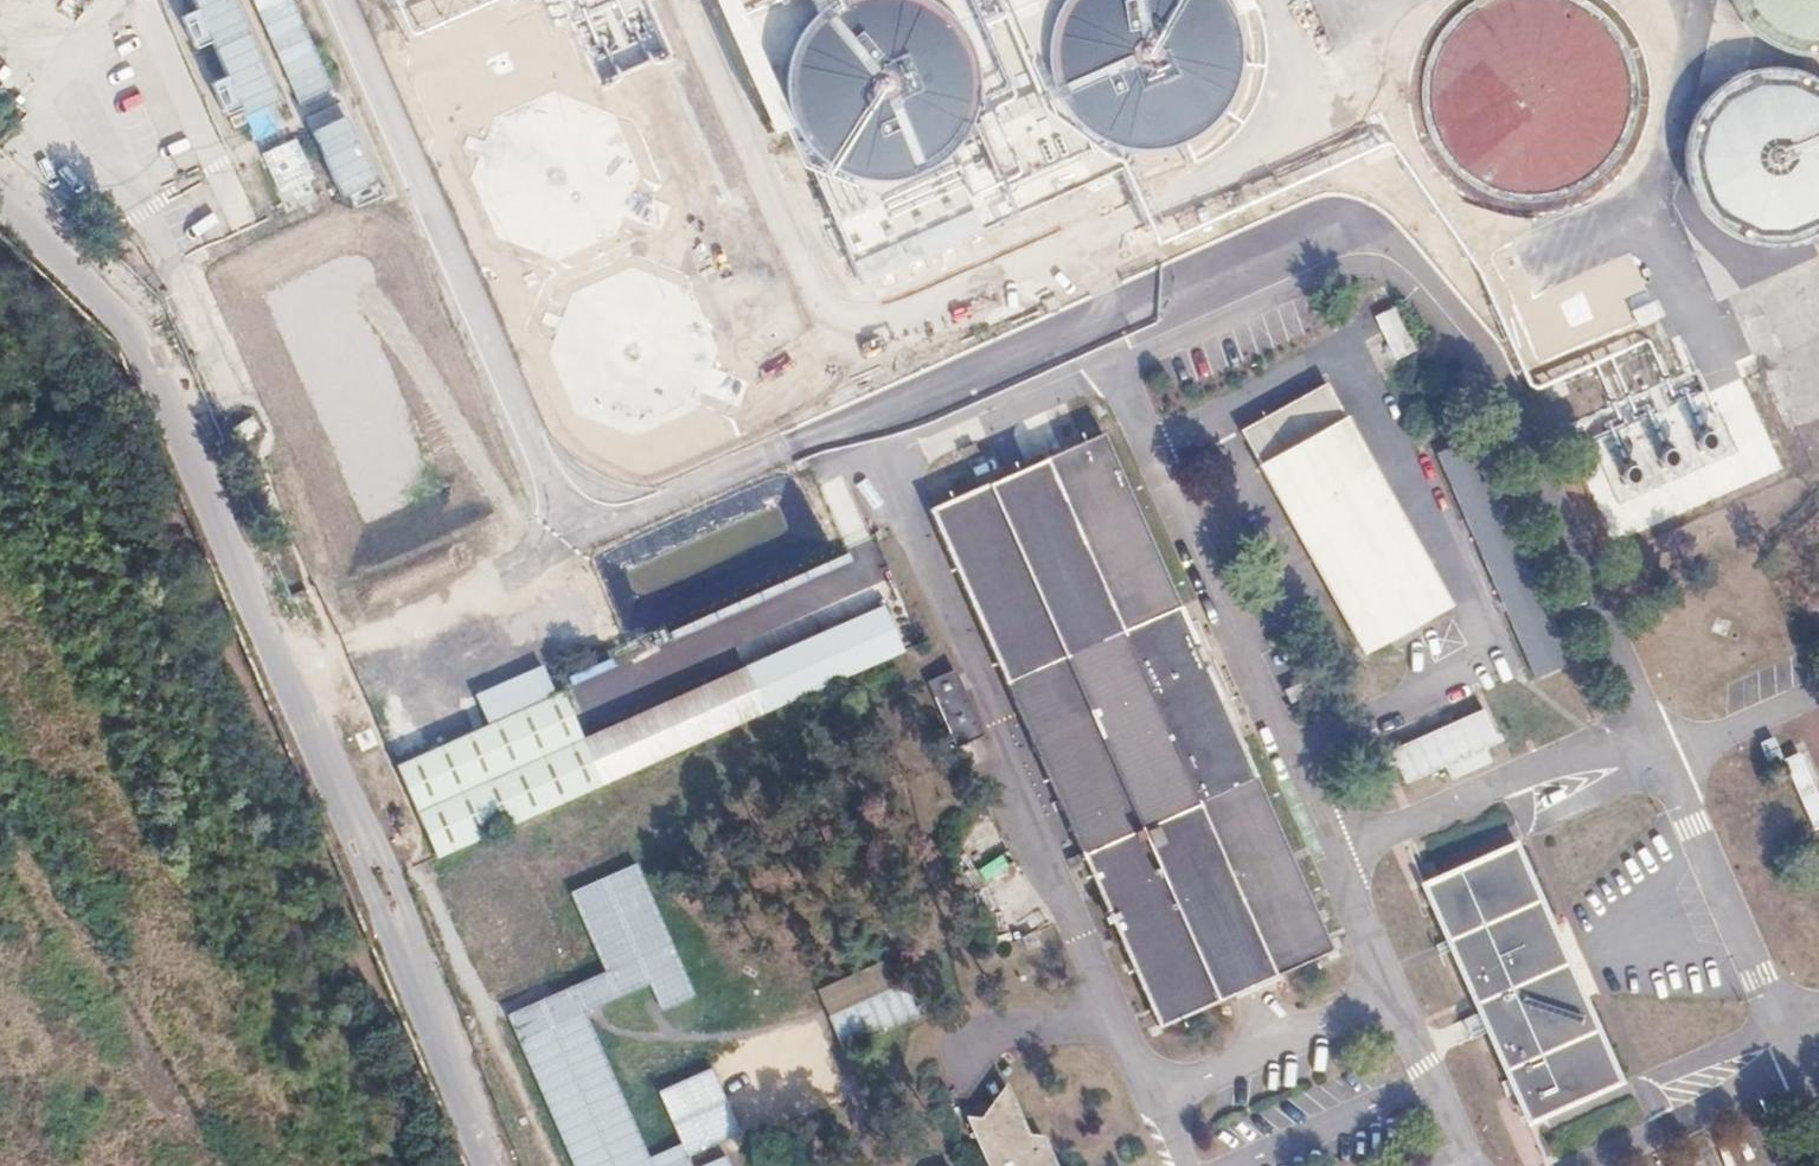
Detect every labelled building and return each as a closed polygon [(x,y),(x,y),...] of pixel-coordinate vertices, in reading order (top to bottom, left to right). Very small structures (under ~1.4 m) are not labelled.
[(300,126),(336,111),(289,0),(246,0),(300,126)] [(644,0),(635,0),(578,26),(604,80),(668,50),(644,0)] [(815,160),(970,105),(937,12),(902,24),(893,0),(878,0),(827,18),(832,33),(791,48),(803,81),(788,86),(815,160)] [(1114,154),(1177,150),(1176,127),(1200,126),(1226,96),(1222,24),(1195,0),(1124,0),(1123,0),(1114,0),(1115,16),(1097,17),(1077,39),(1064,40),(1049,56),(1057,63),(1058,73),(1075,54),(1078,108),(1064,109),(1114,154)] [(1435,60),(1430,92),(1435,123),(1450,152),(1473,175),(1501,189),(1533,194),(1565,189),(1594,174),(1616,152),(1631,123),(1636,91),(1631,59),(1616,31),(1593,8),(1577,0),(1488,0),(1472,8),(1450,31),(1435,60)] [(1735,6),(1751,30),(1773,47),(1800,56),(1818,57),(1818,0),(1733,0),(1735,6)] [(1686,150),(1687,178),(1697,205),(1715,227),(1739,243),(1767,250),(1795,249),(1818,240),(1818,80),(1814,77),(1787,69),(1758,70),(1732,81),(1709,98),(1694,122),(1686,150)] [(373,291),(407,278),(345,120),(311,133),(373,291)] [(1385,278),(1363,290),(1409,373),(1430,361),(1385,278)] [(1327,384),(1241,431),(1328,593),(1337,610),(1358,649),(1445,602),(1327,384)] [(1679,474),(1677,469),(1734,450),(1723,419),(1630,452),(1643,487),(1679,474)] [(1105,431),(929,507),(1150,1025),(1240,985),(1259,977),(1326,947),(1105,431)] [(1477,433),(1436,450),(1532,678),(1572,661),(1477,433)] [(784,478),(590,545),(620,631),(792,571),(782,541),(774,544),(766,519),(794,509),(784,478)] [(820,524),(782,536),(788,557),(826,545),(820,524)] [(566,691),(402,764),(444,856),(754,726),(911,660),(886,605),(609,726),(588,735),(566,691)] [(954,669),(930,679),(957,743),(980,733),(986,730),(959,667),(954,669)] [(1445,767),(1450,779),(1491,763),(1485,747),(1498,742),(1485,707),(1388,745),(1403,783),(1445,767)] [(1749,782),(1818,933),(1818,790),(1804,756),(1749,782)] [(1512,842),(1420,881),(1480,1022),(1487,1040),(1521,1120),(1613,1081),(1512,842)] [(454,875),(566,1165),(692,1165),(687,1151),(847,1090),(820,1020),(655,1083),(678,1143),(641,1157),(585,1009),(649,984),(659,1009),(690,997),(638,861),(570,887),(602,970),(567,983),(517,851),(454,875)] [(841,1047),(922,1011),(896,952),(815,988),(841,1047)] [(1037,1129),(1024,1125),(1002,1077),(978,1113),(959,1111),(985,1165),(1054,1165),(1037,1129)] [(725,1154),(693,1165),(729,1165),(725,1154)]
